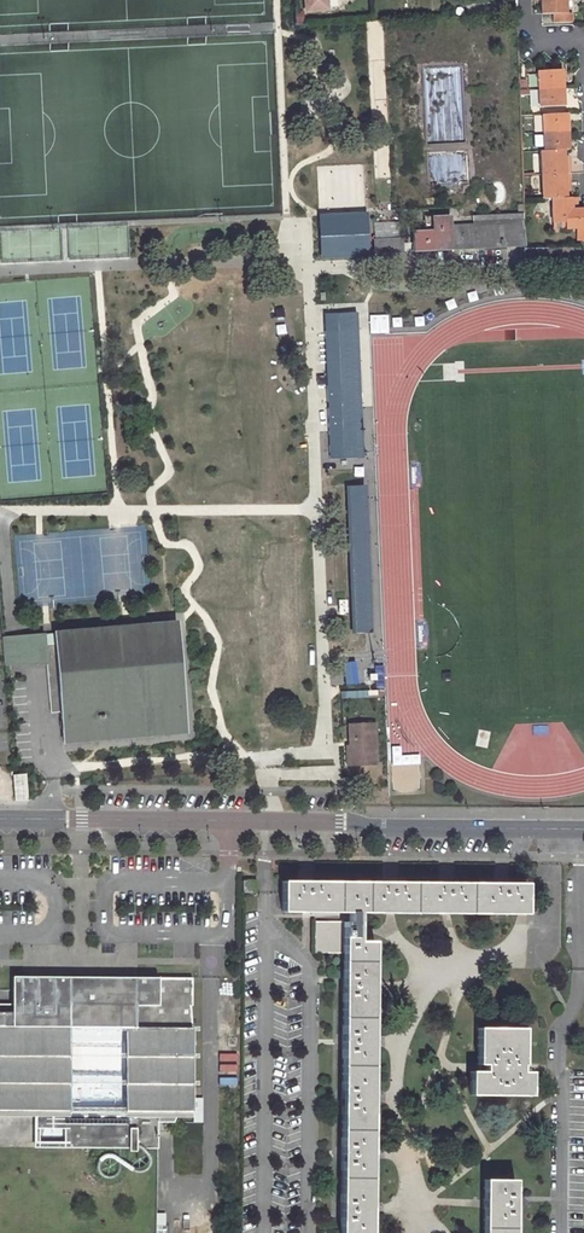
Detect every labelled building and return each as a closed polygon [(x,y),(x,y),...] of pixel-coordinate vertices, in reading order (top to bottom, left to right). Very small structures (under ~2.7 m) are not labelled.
[(303,11),(325,9),(325,0),(303,0),(303,11)] [(542,1),(542,11),(554,11),(555,20),(575,19),(574,10),(566,10),(565,0),(542,0),(542,1)] [(565,72),(540,73),(540,91),(565,90),(565,80),(565,72)] [(565,90),(540,91),(541,110),(566,109),(566,101),(565,90)] [(541,114),(533,115),(535,131),(542,131),(541,114)] [(569,116),(544,116),(545,135),(569,133),(569,123),(569,116)] [(569,133),(545,135),(546,153),(565,152),(570,152),(570,141),(569,133)] [(546,153),(542,153),(543,177),(571,175),(570,162),(565,163),(565,157),(565,152),(546,153)] [(361,165),(317,167),(318,189),(325,189),(326,207),(334,206),(333,196),(342,196),(341,186),(363,185),(361,165)] [(532,195),(541,194),(540,175),(531,175),(532,195)] [(571,175),(543,177),(543,201),(550,200),(567,200),(566,193),(566,188),(571,188),(571,175)] [(550,200),(551,223),(563,223),(563,230),(583,229),(583,210),(575,210),(574,200),(567,200),(550,200)] [(320,259),(370,256),(368,210),(318,213),(320,259)] [(433,232),(413,233),(415,250),(525,245),(524,228),(450,231),(449,222),(433,222),(433,232)] [(400,241),(374,243),(375,253),(401,251),(400,241)] [(525,247),(525,263),(581,263),(581,247),(525,247)] [(422,301),(377,302),(377,318),(378,318),(379,318),(379,325),(406,325),(406,328),(412,327),(422,317),(422,301)] [(356,310),(323,312),(329,458),(363,456),(356,310)] [(423,327),(422,317),(412,327),(423,327)] [(406,325),(379,325),(379,318),(378,318),(373,328),(406,328),(406,325)] [(378,469),(346,470),(353,645),(353,651),(362,651),(386,650),(378,469)] [(175,623),(55,633),(55,644),(45,645),(46,662),(51,713),(61,712),(64,743),(185,732),(175,623)] [(55,644),(55,633),(44,633),(45,645),(55,644)] [(353,645),(347,645),(348,657),(362,656),(362,651),(353,651),(353,645)] [(374,724),(349,725),(350,751),(347,751),(348,765),(376,764),(374,724)] [(339,766),(325,766),(326,779),(339,779),(339,766)] [(25,774),(12,776),(14,801),(27,801),(26,784),(25,774)] [(281,881),(281,913),(348,913),(348,922),(314,922),(314,953),(343,954),(341,1232),(372,1232),(375,942),(359,941),(359,913),(526,915),(527,883),(281,881)] [(255,882),(243,882),(243,893),(255,893),(255,882)] [(191,1008),(192,1008),(192,981),(82,980),(81,994),(19,993),(19,1008),(0,1008),(0,1116),(36,1116),(36,1119),(65,1119),(65,1146),(144,1147),(144,1141),(158,1141),(158,1120),(176,1120),(182,1105),(185,1092),(189,1072),(192,1051),(192,1034),(192,1022),(191,1008)] [(531,1072),(522,1072),(522,1065),(524,1065),(524,1029),(477,1028),(477,1065),(479,1065),(479,1072),(469,1072),(469,1094),(531,1095),(531,1072)] [(65,1119),(36,1119),(36,1146),(65,1146),(65,1119)] [(514,1180),(484,1180),(483,1232),(514,1232),(514,1180)]
